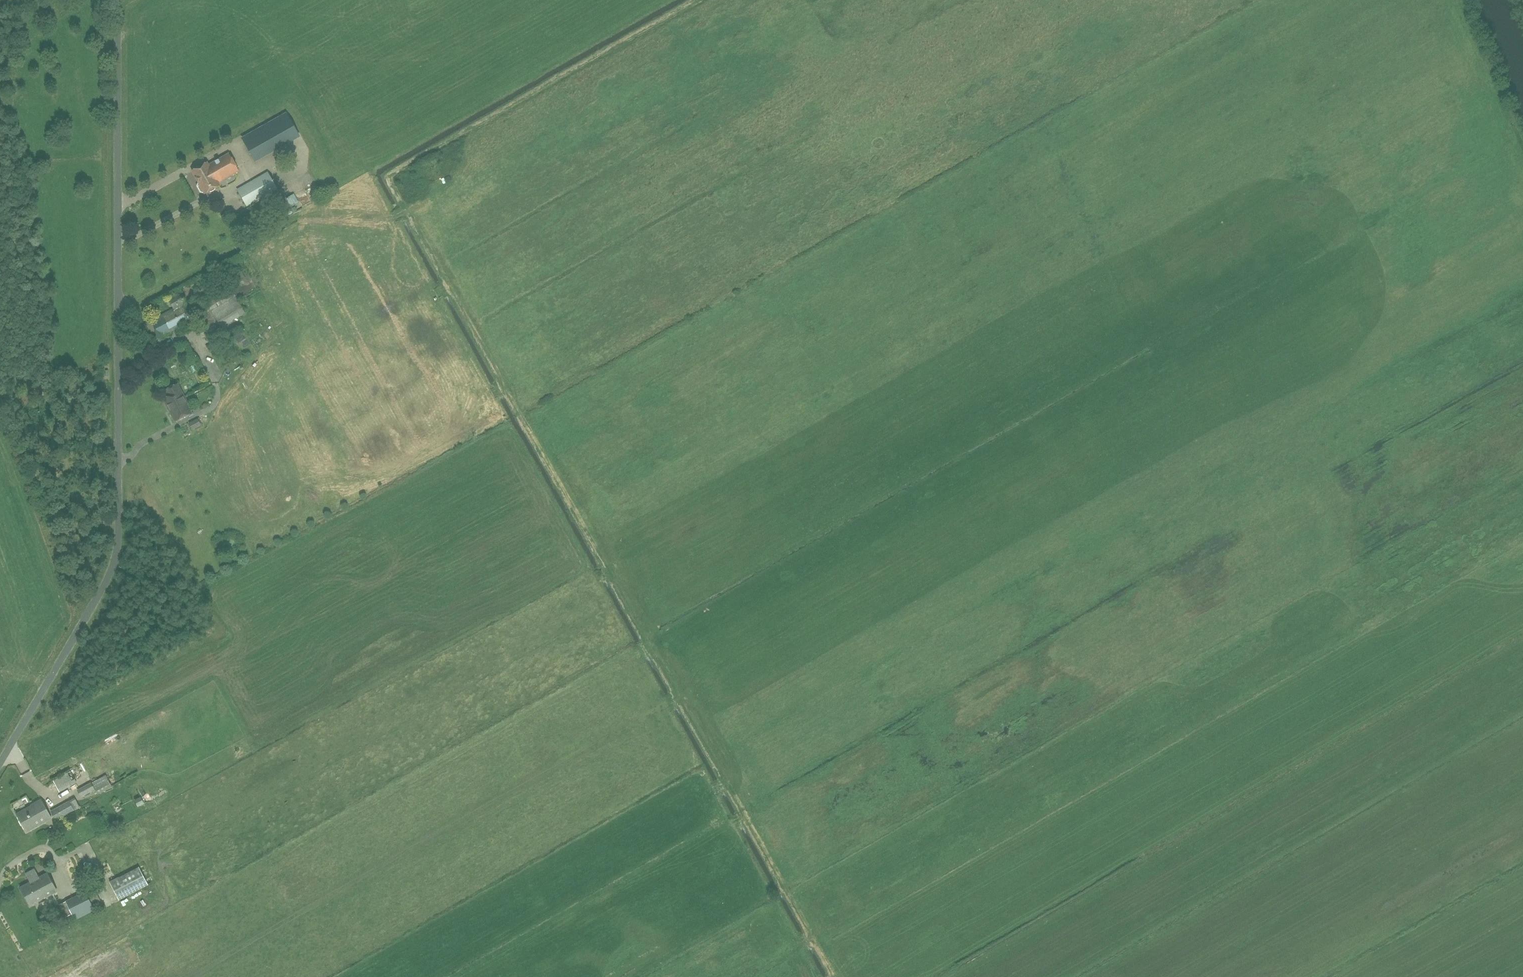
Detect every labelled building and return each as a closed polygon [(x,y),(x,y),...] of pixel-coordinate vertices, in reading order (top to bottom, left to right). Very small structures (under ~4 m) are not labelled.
[(265,153),(253,132),(242,138),(254,159),(265,153)] [(224,179),(239,171),(229,153),(216,161),(219,166),(217,167),(222,176),(224,179)] [(219,166),(216,161),(208,165),(206,162),(192,170),(199,182),(198,183),(197,186),(200,192),(203,192),(204,192),(205,193),(219,185),(218,182),(216,179),(222,176),(217,167),(219,166)] [(247,206),(277,188),(268,172),(237,190),(247,206)] [(299,203),(294,194),(286,199),(291,208),(299,203)] [(233,285),(246,279),(242,271),(229,276),(233,285)] [(221,328),(245,313),(229,286),(201,302),(192,307),(205,330),(218,322),(221,328)] [(161,337),(191,321),(183,306),(184,305),(178,293),(169,299),(174,309),(151,321),(161,337)] [(175,420),(191,412),(187,403),(188,403),(177,383),(165,389),(168,396),(164,398),(175,420)] [(58,790),(76,781),(75,780),(88,773),(81,762),(69,769),(70,771),(53,779),(58,790)] [(112,787),(106,775),(107,775),(105,772),(98,776),(99,778),(91,783),(91,782),(77,790),(81,797),(95,790),(98,795),(112,787)] [(74,811),(80,808),(74,798),(69,801),(51,811),(55,820),(74,810),(74,811)] [(51,818),(41,800),(35,803),(36,805),(32,807),(32,806),(17,814),(26,831),(51,818)] [(118,900),(148,885),(138,867),(109,882),(118,900)] [(39,903),(45,900),(44,898),(57,892),(47,873),(20,887),(30,906),(38,902),(39,903)] [(74,919),(90,911),(91,911),(89,906),(93,904),(100,900),(94,888),(66,901),(66,902),(59,905),(67,919),(73,916),(74,919)]
